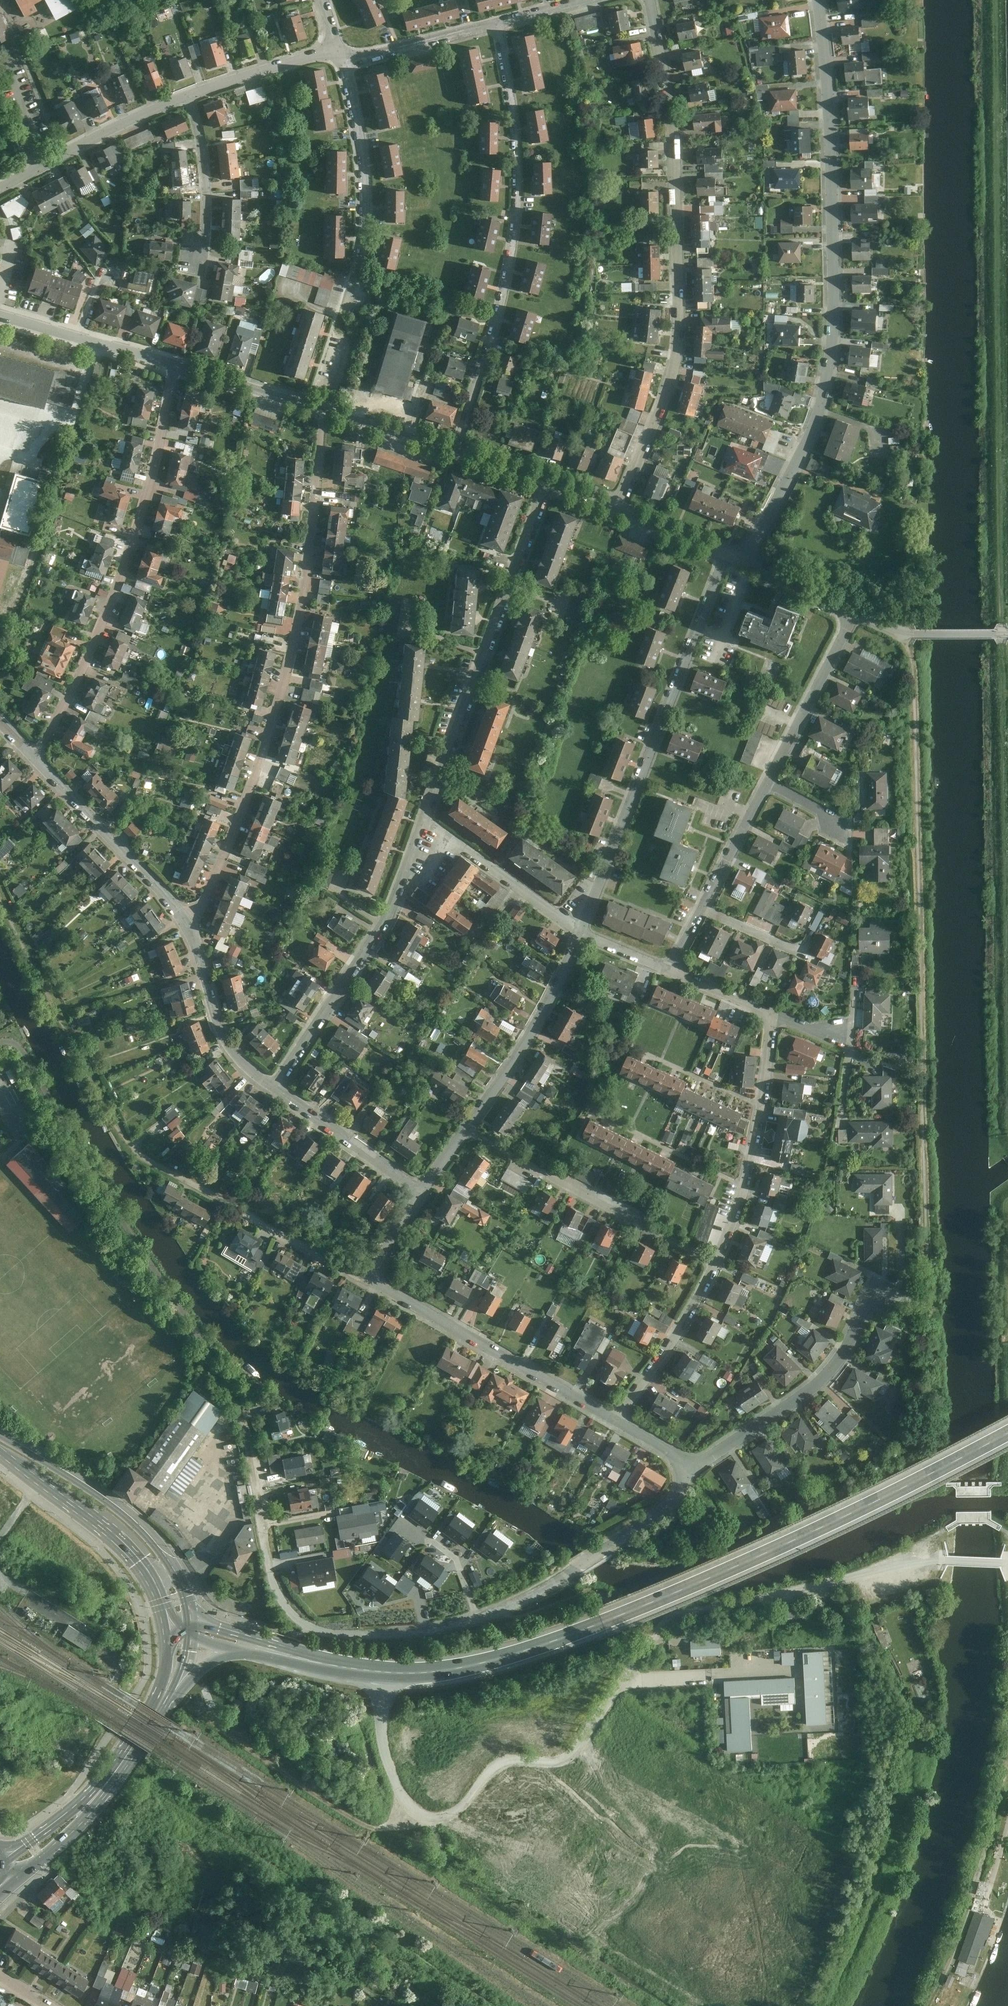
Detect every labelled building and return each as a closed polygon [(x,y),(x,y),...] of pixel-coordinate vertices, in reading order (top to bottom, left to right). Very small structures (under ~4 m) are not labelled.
[(25,21),(38,14),(34,7),(45,2),(56,22),(57,23),(78,12),(72,0),(14,0),(25,21)] [(353,1),(365,30),(385,21),(376,0),(357,0),(353,1)] [(429,4),(434,24),(461,17),(456,0),(446,0),(429,4)] [(477,12),(505,6),(503,0),(474,0),(477,12)] [(838,11),(850,10),(851,14),(868,12),(870,8),(869,0),(837,0),(838,11)] [(401,11),(406,31),(434,24),(429,4),(401,11)] [(627,10),(609,13),(613,33),(631,29),(627,10)] [(600,12),(575,19),(578,31),(604,25),(600,12)] [(758,12),(738,15),(740,22),(759,19),(758,12)] [(789,14),(760,18),(763,40),(792,37),(789,14)] [(300,15),(282,20),(284,27),(281,28),(283,35),(286,34),(289,44),(308,38),(300,15)] [(0,16),(0,44),(12,38),(6,27),(0,16)] [(877,17),(861,19),(862,27),(878,25),(877,17)] [(695,22),(678,25),(681,41),(699,38),(695,22)] [(859,26),(841,28),(843,44),(861,42),(859,26)] [(216,33),(218,41),(221,41),(223,49),(230,47),(224,30),(216,33)] [(256,54),(249,32),(236,36),(243,58),(256,54)] [(513,38),(519,65),(539,61),(534,35),(513,38)] [(611,41),(612,47),(628,44),(627,38),(611,41)] [(261,40),(255,42),(259,53),(265,51),(261,40)] [(218,41),(200,47),(207,69),(228,63),(223,49),(221,41),(218,41)] [(692,41),(681,43),(682,49),(693,47),(692,41)] [(861,43),(862,52),(871,50),(870,41),(861,43)] [(628,44),(612,47),(616,68),(645,62),(641,42),(628,44)] [(194,45),(188,46),(192,59),(198,57),(194,45)] [(779,45),(760,47),(760,55),(757,55),(758,67),(774,65),(773,54),(780,53),(779,45)] [(458,53),(462,79),(483,75),(478,49),(458,53)] [(806,50),(785,52),(786,61),(789,61),(790,76),(808,74),(806,50)] [(701,51),(683,54),(687,71),(704,68),(701,51)] [(432,55),(408,61),(411,73),(436,67),(432,55)] [(186,58),(170,64),(177,82),(193,75),(186,58)] [(154,61),(140,67),(145,80),(143,81),(145,87),(148,87),(150,91),(164,85),(154,61)] [(519,65),(524,92),(544,88),(539,61),(519,65)] [(864,62),(843,64),(845,82),(864,80),(865,85),(882,84),(881,69),(864,70),(864,62)] [(330,99),(325,70),(306,73),(310,102),(312,102),(330,99)] [(365,79),(371,104),(391,99),(384,74),(365,79)] [(124,75),(111,80),(122,104),(135,99),(124,75)] [(467,105),(488,101),(483,75),(462,79),(467,105)] [(650,79),(632,81),(635,101),(652,99),(650,79)] [(707,84),(689,87),(693,102),(710,99),(707,84)] [(769,93),(769,84),(756,85),(757,93),(769,93)] [(263,87),(246,92),(250,105),(268,100),(263,87)] [(93,117),(108,110),(101,94),(93,98),(89,90),(81,95),(82,96),(91,115),(93,117)] [(797,90),(771,92),(772,112),(799,111),(797,90)] [(82,96),(71,101),(81,120),(91,115),(82,96)] [(866,97),(847,98),(848,121),(859,120),(859,117),(867,117),(866,97)] [(330,99),(312,102),(317,132),(337,128),(332,98),(330,99)] [(221,99),(204,106),(209,121),(211,121),(213,129),(228,124),(225,116),(227,115),(221,99)] [(378,130),(397,125),(391,99),(371,104),(378,130)] [(81,120),(71,101),(56,109),(69,135),(85,127),(81,120)] [(547,141),(542,110),(524,113),(529,144),(547,141)] [(721,112),(694,115),(695,131),(712,129),(712,133),(724,131),(721,112)] [(182,114),(161,123),(168,139),(189,130),(182,114)] [(654,120),(638,122),(640,140),(656,138),(654,120)] [(497,154),(497,123),(478,123),(478,154),(497,154)] [(151,128),(124,140),(129,151),(156,139),(151,128)] [(811,129),(793,130),(794,154),(812,153),(811,129)] [(868,134),(849,134),(850,151),(869,150),(868,134)] [(163,153),(171,152),(177,151),(175,141),(162,145),(163,153)] [(218,145),(219,162),(238,160),(236,143),(218,145)] [(383,177),(400,174),(396,143),(378,145),(383,177)] [(111,146),(95,154),(103,170),(119,162),(114,153),(111,146)] [(722,148),(697,149),(697,165),(705,165),(719,164),(723,164),(722,148)] [(120,150),(114,153),(119,162),(120,163),(126,160),(120,150)] [(171,152),(173,169),(189,167),(187,150),(177,151),(171,152)] [(659,150),(640,151),(640,169),(659,168),(659,150)] [(327,196),(346,196),(346,151),(328,151),(327,196)] [(238,160),(219,162),(221,179),(240,177),(238,160)] [(551,194),(550,163),(532,163),(533,195),(551,194)] [(705,165),(706,173),(724,173),(724,169),(720,169),(719,164),(705,165)] [(88,172),(84,166),(69,175),(77,190),(93,181),(88,172)] [(189,167),(173,169),(175,186),(180,186),(191,185),(189,167)] [(94,169),(88,172),(93,181),(99,178),(94,169)] [(497,203),(500,171),(482,169),(479,201),(497,203)] [(801,169),(775,170),(775,190),(801,189),(801,169)] [(872,170),(850,170),(851,190),(865,190),(872,190),(872,170)] [(65,176),(57,180),(63,191),(71,187),(65,176)] [(706,179),(698,180),(699,197),(728,196),(728,186),(717,187),(717,179),(706,179)] [(57,180),(30,194),(42,216),(57,208),(60,215),(73,208),(63,191),(57,180)] [(252,181),(241,181),(241,190),(252,190),(252,181)] [(181,195),(180,186),(175,186),(168,187),(168,195),(181,195)] [(385,224),(402,224),(402,191),(386,190),(385,224)] [(9,220),(31,208),(22,192),(0,204),(9,220)] [(660,193),(641,194),(641,213),(660,213),(660,193)] [(864,197),(864,206),(879,205),(879,197),(877,197),(864,197)] [(241,221),(241,200),(223,200),(223,221),(241,221)] [(191,220),(191,202),(169,201),(169,211),(165,211),(165,219),(191,220)] [(864,206),(851,206),(851,224),(879,224),(879,205),(864,206)] [(814,207),(795,207),(796,226),(814,226),(814,207)] [(548,247),(550,230),(552,215),(532,212),(530,228),(528,245),(548,247)] [(325,260),(344,261),(346,216),(327,215),(325,260)] [(693,217),(693,232),(712,231),(711,216),(693,217)] [(492,254),(499,222),(480,218),(473,250),(492,254)] [(241,221),(223,221),(223,241),(241,241),(241,221)] [(80,230),(87,237),(96,230),(89,222),(80,230)] [(23,237),(21,226),(11,227),(12,238),(23,237)] [(193,227),(181,227),(181,240),(193,240),(193,227)] [(712,248),(712,231),(693,232),(693,249),(712,248)] [(95,235),(79,249),(96,267),(111,254),(95,235)] [(378,264),(394,268),(401,238),(385,235),(378,264)] [(172,244),(151,242),(149,257),(158,258),(158,260),(171,260),(172,244)] [(802,243),(780,243),(780,264),(802,264),(802,243)] [(871,244),(852,244),(852,261),(870,261),(871,244)] [(644,248),(644,265),(661,265),(661,248),(644,248)] [(115,258),(105,264),(108,270),(119,264),(115,258)] [(542,281),(546,264),(527,260),(523,277),(519,293),(538,298),(542,281)] [(218,263),(215,283),(232,286),(234,276),(238,276),(239,267),(218,263)] [(335,280),(283,264),(280,274),(318,286),(313,303),(327,308),(335,280)] [(661,281),(661,265),(644,265),(645,281),(661,281)] [(481,303),(489,270),(473,266),(464,298),(481,303)] [(43,299),(51,276),(52,274),(35,269),(27,293),(43,299)] [(73,276),(82,281),(86,274),(77,269),(73,276)] [(696,270),(696,286),(713,286),(713,269),(696,270)] [(67,282),(51,276),(43,299),(42,300),(58,306),(67,282)] [(871,277),(852,277),(852,294),(871,294),(871,277)] [(198,285),(170,278),(167,293),(170,293),(168,302),(192,308),(194,300),(197,288),(198,285)] [(83,287),(67,282),(58,306),(74,312),(83,287)] [(232,286),(215,283),(212,300),(232,303),(235,287),(232,286)] [(815,286),(798,285),(797,303),(815,303),(815,286)] [(714,302),(713,286),(696,286),(696,302),(699,302),(712,302),(714,302)] [(203,290),(197,288),(194,300),(201,302),(203,290)] [(210,291),(203,290),(201,302),(200,305),(207,305),(210,291)] [(125,307),(100,299),(93,321),(120,329),(125,315),(127,307),(125,307)] [(127,301),(125,307),(127,307),(125,315),(130,317),(134,306),(135,303),(127,301)] [(712,302),(699,302),(699,311),(712,311),(712,302)] [(142,308),(134,306),(130,317),(135,319),(138,310),(141,311),(142,308)] [(326,315),(305,308),(294,342),(315,349),(320,332),(326,315)] [(526,348),(531,331),(536,315),(516,309),(512,326),(507,343),(526,348)] [(141,311),(138,310),(135,319),(131,332),(154,340),(161,318),(141,311)] [(641,326),(660,328),(662,312),(643,310),(641,326)] [(877,313),(852,312),(851,332),(866,333),(865,335),(876,335),(877,313)] [(406,402),(430,323),(399,314),(375,392),(406,402)] [(696,344),(713,345),(714,333),(732,333),(732,317),(701,318),(701,326),(697,326),(696,344)] [(479,325),(459,319),(454,337),(473,343),(479,325)] [(226,327),(206,321),(196,353),(216,359),(226,327)] [(192,330),(169,323),(163,342),(185,349),(192,330)] [(803,326),(775,325),(774,346),(801,348),(803,326)] [(660,328),(641,326),(639,343),(658,345),(660,328)] [(256,333),(238,328),(227,362),(245,368),(252,343),(256,333)] [(257,329),(256,333),(252,343),(259,345),(263,331),(257,329)] [(310,363),(315,349),(294,342),(283,373),(305,380),(310,363)] [(884,344),(872,343),(871,349),(883,351),(884,344)] [(713,345),(696,344),(695,359),(696,359),(707,360),(725,361),(725,351),(713,351),(713,345)] [(871,350),(850,347),(848,364),(869,366),(871,350)] [(511,377),(517,359),(503,355),(497,373),(511,377)] [(71,409),(80,378),(54,371),(0,356),(0,396),(44,409),(46,402),(71,409)] [(467,363),(449,357),(443,375),(462,381),(467,363)] [(810,365),(790,361),(787,381),(807,385),(810,365)] [(657,365),(645,362),(643,369),(655,372),(657,365)] [(115,379),(117,369),(112,367),(109,378),(115,379)] [(634,386),(651,390),(655,374),(638,370),(634,386)] [(513,383),(500,379),(495,391),(509,395),(513,383)] [(879,382),(868,380),(866,386),(877,389),(879,382)] [(699,403),(704,388),(690,383),(685,399),(699,403)] [(138,384),(135,399),(152,403),(155,388),(138,384)] [(866,388),(848,384),(843,400),(862,405),(866,388)] [(646,412),(651,390),(634,386),(629,408),(646,412)] [(779,386),(778,392),(795,398),(797,393),(779,386)] [(788,419),(795,398),(778,392),(770,413),(788,419)] [(185,397),(182,411),(198,415),(202,400),(185,397)] [(152,403),(135,399),(134,405),(131,405),(129,407),(128,411),(130,413),(128,422),(147,425),(152,403)] [(699,403),(685,399),(680,414),(694,418),(699,403)] [(425,419),(450,427),(456,408),(431,401),(425,419)] [(739,411),(726,406),(718,426),(731,431),(739,411)] [(639,425),(643,413),(631,409),(627,420),(639,425)] [(198,415),(182,411),(179,425),(195,429),(198,415)] [(283,420),(255,411),(250,423),(279,432),(283,420)] [(739,411),(731,431),(742,436),(751,416),(739,411)] [(762,420),(751,416),(742,436),(754,440),(762,420)] [(634,436),(639,425),(627,420),(624,419),(619,430),(634,436)] [(762,420),(754,440),(765,445),(773,424),(762,420)] [(861,429),(836,420),(823,456),(848,465),(861,429)] [(538,432),(513,424),(506,444),(531,452),(538,432)] [(681,433),(671,429),(668,435),(679,439),(681,433)] [(634,436),(619,430),(610,449),(627,456),(634,436)] [(567,441),(549,434),(542,454),(560,461),(567,441)] [(143,443),(144,443),(145,438),(132,435),(131,440),(143,443)] [(127,439),(123,452),(140,456),(144,443),(143,443),(131,440),(127,439)] [(334,448),(332,464),(350,465),(351,458),(361,459),(362,448),(354,447),(354,444),(342,443),(342,448),(334,448)] [(579,444),(572,464),(589,470),(596,451),(579,444)] [(432,467),(377,448),(373,461),(427,479),(432,467)] [(755,456),(734,448),(726,470),(756,481),(762,466),(765,468),(770,455),(757,451),(755,456)] [(173,451),(170,465),(188,469),(190,462),(194,463),(197,453),(187,451),(186,454),(173,451)] [(140,456),(123,452),(120,466),(137,470),(140,456)] [(15,474),(46,483),(53,459),(40,455),(36,454),(32,467),(18,463),(15,474)] [(625,462),(607,454),(598,475),(616,483),(625,462)] [(287,455),(286,472),(304,473),(305,456),(287,455)] [(833,469),(811,459),(806,470),(828,480),(833,469)] [(350,465),(332,464),(331,480),(344,481),(344,485),(363,486),(364,473),(350,472),(350,465)] [(188,469),(170,465),(166,478),(185,482),(188,469)] [(453,512),(460,493),(492,504),(516,512),(522,495),(448,470),(436,506),(453,512)] [(286,472),(284,487),(302,488),(304,473),(286,472)] [(15,474),(0,523),(0,526),(1,527),(0,531),(0,593),(9,562),(25,566),(30,548),(20,545),(23,533),(30,535),(46,483),(15,474)] [(670,483),(652,477),(645,497),(662,504),(670,483)] [(431,486),(412,479),(409,486),(411,487),(407,496),(414,498),(409,511),(418,514),(415,523),(421,525),(430,497),(427,496),(431,486)] [(113,496),(110,504),(127,509),(131,493),(115,488),(116,484),(105,480),(100,492),(113,496)] [(284,487),(283,499),(301,501),(302,488),(284,487)] [(882,503),(843,487),(832,513),(871,530),(882,503)] [(210,495),(200,491),(195,502),(205,506),(210,495)] [(711,520),(719,500),(697,491),(689,511),(711,520)] [(358,496),(342,495),(341,501),(357,503),(358,496)] [(283,499),(282,512),(300,513),(301,501),(283,499)] [(160,500),(156,514),(174,519),(176,513),(180,514),(182,512),(183,509),(182,506),(160,500)] [(711,520),(734,529),(742,509),(719,500),(711,520)] [(327,503),(324,528),(344,530),(346,505),(327,503)] [(127,509),(110,504),(105,520),(121,525),(127,509)] [(516,512),(492,504),(479,541),(503,550),(516,512)] [(546,542),(566,550),(579,516),(559,508),(546,542)] [(174,519),(156,514),(153,527),(170,532),(174,519)] [(324,528),(323,540),(343,542),(344,530),(324,528)] [(651,548),(621,535),(616,548),(646,560),(651,548)] [(102,541),(113,544),(115,539),(104,536),(102,541)] [(98,539),(94,553),(111,559),(115,545),(113,544),(102,541),(98,539)] [(323,540),(322,556),(341,558),(343,542),(323,540)] [(532,579),(552,587),(566,550),(546,542),(532,579)] [(142,560),(159,566),(164,552),(146,546),(142,560)] [(279,547),(275,570),(292,573),(297,550),(279,547)] [(111,559),(94,553),(92,558),(89,557),(86,566),(106,573),(111,559)] [(229,553),(226,564),(234,566),(237,555),(229,553)] [(341,558),(322,556),(320,571),(339,573),(341,558)] [(159,566),(142,560),(136,575),(160,584),(164,574),(157,572),(159,566)] [(671,565),(669,573),(668,572),(661,589),(665,591),(674,567),(671,565)] [(678,613),(693,573),(675,566),(659,605),(678,613)] [(458,568),(454,601),(478,603),(480,586),(482,571),(458,568)] [(275,570),(272,583),(290,586),(292,573),(275,570)] [(272,583),(270,597),(288,600),(290,586),(272,583)] [(145,590),(134,586),(132,591),(143,596),(145,590)] [(75,603),(91,609),(96,596),(78,589),(74,597),(77,598),(75,603)] [(132,592),(126,606),(143,613),(148,599),(132,592)] [(316,600),(328,602),(328,594),(317,593),(316,600)] [(270,597),(266,622),(283,625),(288,600),(270,597)] [(478,618),(478,603),(454,601),(452,634),(477,637),(478,618)] [(796,636),(806,610),(782,601),(775,620),(772,619),(769,618),(769,616),(752,609),(743,632),(756,637),(755,639),(793,654),(799,637),(796,636)] [(91,609),(75,603),(70,618),(86,624),(91,609)] [(512,642),(532,649),(546,612),(526,605),(519,623),(512,642)] [(126,606),(119,621),(139,629),(143,621),(140,620),(143,613),(126,606)] [(316,612),(313,625),(332,629),(334,617),(316,612)] [(51,632),(64,638),(68,630),(50,623),(46,632),(51,634),(51,632)] [(275,632),(277,627),(262,624),(261,629),(275,632)] [(313,625),(310,639),(328,644),(332,629),(313,625)] [(656,669),(669,635),(651,628),(638,663),(656,669)] [(119,630),(116,637),(130,643),(133,636),(119,630)] [(51,634),(44,648),(69,659),(76,643),(64,638),(51,632),(51,634)] [(256,641),(274,642),(274,636),(257,634),(256,641)] [(108,649),(124,656),(130,643),(116,637),(114,636),(108,649)] [(310,639),(307,656),(326,660),(328,644),(310,639)] [(500,675),(519,683),(532,649),(512,642),(506,657),(500,675)] [(405,645),(402,679),(424,681),(425,666),(428,647),(405,645)] [(69,659),(44,648),(37,666),(39,666),(52,672),(62,676),(69,659)] [(256,660),(274,665),(277,652),(260,648),(256,660)] [(108,649),(102,662),(118,669),(124,656),(108,649)] [(879,664),(855,652),(846,671),(875,686),(885,668),(885,667),(879,664)] [(307,656),(303,670),(322,675),(326,660),(307,656)] [(882,658),(879,664),(885,667),(885,668),(891,671),(894,665),(882,658)] [(253,674),(270,678),(274,665),(256,660),(253,674)] [(36,672),(38,673),(49,679),(52,672),(39,666),(36,672)] [(728,683),(698,672),(691,691),(720,702),(728,683)] [(38,685),(50,692),(55,682),(49,679),(38,673),(35,679),(41,681),(38,685)] [(249,688),(267,692),(270,678),(253,674),(249,688)] [(34,693),(31,698),(46,705),(52,693),(50,692),(38,685),(41,681),(35,679),(28,675),(22,687),(34,693)] [(89,689),(104,697),(111,685),(95,677),(89,689)] [(424,681),(402,679),(398,718),(417,719),(421,720),(422,701),(424,681)] [(312,680),(310,687),(322,690),(324,682),(312,680)] [(856,690),(838,681),(829,699),(855,712),(863,697),(864,694),(856,690)] [(647,718),(659,689),(640,682),(628,711),(647,718)] [(858,685),(856,690),(864,694),(863,697),(867,699),(871,692),(858,685)] [(249,688),(246,700),(263,705),(267,692),(249,688)] [(316,690),(304,688),(302,700),(314,703),(316,690)] [(89,689),(82,702),(91,707),(97,710),(104,697),(89,689)] [(782,711),(788,700),(769,691),(764,701),(782,711)] [(481,731),(501,739),(514,704),(493,697),(486,717),(481,731)] [(39,718),(46,705),(31,698),(25,711),(39,718)] [(296,702),(291,716),(310,722),(315,708),(296,702)] [(91,707),(88,714),(102,721),(106,715),(97,710),(91,707)] [(69,728),(83,736),(86,730),(95,734),(99,727),(85,719),(76,714),(69,728)] [(88,714),(85,719),(99,727),(102,721),(88,714)] [(844,727),(821,715),(810,735),(839,750),(846,738),(850,730),(844,727)] [(291,716),(286,730),(305,736),(310,722),(291,716)] [(393,717),(389,753),(412,755),(414,739),(417,719),(398,718),(393,717)] [(778,727),(756,718),(752,728),(774,737),(778,727)] [(847,723),(844,727),(850,730),(846,738),(853,742),(860,729),(847,723)] [(83,736),(69,728),(62,741),(88,756),(94,748),(80,740),(83,736)] [(286,730),(282,742),(300,749),(305,736),(286,730)] [(742,762),(751,765),(763,734),(754,730),(742,762)] [(233,744),(248,750),(253,737),(237,731),(233,744)] [(467,770),(487,777),(501,739),(481,731),(474,750),(467,770)] [(704,744),(675,733),(668,751),(697,763),(704,744)] [(623,780),(637,744),(619,737),(605,773),(623,780)] [(282,742),(276,758),(295,764),(300,749),(282,742)] [(228,757),(244,763),(248,750),(233,744),(228,757)] [(412,755),(389,753),(386,790),(391,792),(409,798),(411,775),(412,755)] [(839,768),(814,754),(803,775),(828,788),(839,768)] [(8,756),(0,764),(0,788),(3,791),(23,771),(8,756)] [(223,771),(239,777),(244,763),(228,757),(223,771)] [(281,766),(276,777),(288,782),(292,771),(281,766)] [(234,789),(239,777),(223,771),(219,784),(234,789)] [(604,777),(592,772),(587,784),(599,789),(601,783),(604,777)] [(889,809),(889,772),(868,772),(868,809),(889,809)] [(93,797),(106,784),(96,773),(82,786),(93,797)] [(275,780),(270,791),(281,795),(286,784),(275,780)] [(45,795),(32,783),(19,796),(32,808),(45,795)] [(106,784),(93,797),(103,808),(116,795),(106,784)] [(391,792),(379,824),(399,831),(405,816),(411,799),(409,798),(391,792)] [(601,836),(615,800),(597,792),(583,829),(601,836)] [(224,808),(228,801),(210,793),(207,801),(224,808)] [(260,808),(278,815),(284,802),(266,794),(260,808)] [(470,806),(458,797),(446,813),(471,830),(482,814),(470,806)] [(677,841),(683,844),(689,827),(696,809),(691,807),(670,799),(657,834),(677,841)] [(220,812),(222,807),(211,804),(209,810),(220,812)] [(42,821),(54,833),(68,819),(57,807),(42,821)] [(260,808),(254,821),(272,829),(278,815),(260,808)] [(807,820),(786,809),(776,827),(797,838),(800,833),(807,820)] [(495,824),(482,814),(471,830),(495,848),(507,832),(495,824)] [(200,830),(216,836),(220,824),(205,818),(200,830)] [(68,819),(54,833),(66,846),(80,832),(68,819)] [(254,821),(248,835),(266,842),(272,829),(254,821)] [(135,824),(126,832),(135,840),(143,832),(135,824)] [(379,824),(367,856),(369,856),(388,863),(394,847),(399,831),(379,824)] [(876,845),(890,845),(890,828),(876,828),(876,845)] [(195,844),(211,850),(216,836),(200,830),(195,844)] [(810,839),(800,833),(797,838),(793,846),(797,847),(803,851),(810,839)] [(248,835),(241,853),(259,860),(266,842),(248,835)] [(781,846),(759,835),(751,853),(772,864),(780,849),(781,846)] [(535,847),(522,837),(507,857),(534,877),(548,856),(535,847)] [(683,844),(677,841),(663,876),(689,886),(695,869),(702,851),(683,844)] [(784,841),(781,846),(780,849),(792,856),(797,847),(793,846),(784,841)] [(77,855),(87,866),(102,853),(92,842),(77,855)] [(187,862),(203,868),(211,850),(195,844),(187,862)] [(849,857),(822,844),(812,863),(838,877),(843,868),(849,857)] [(876,845),(862,845),(862,865),(870,865),(870,882),(892,882),(892,845),(890,845),(876,845)] [(102,853),(87,866),(96,876),(111,864),(102,853)] [(389,864),(388,863),(369,856),(363,873),(357,887),(377,895),(389,864)] [(470,881),(478,869),(461,856),(443,881),(460,894),(470,881)] [(562,866),(548,856),(534,877),(561,896),(575,876),(562,866)] [(315,884),(328,889),(339,862),(326,857),(315,884)] [(269,868),(251,861),(248,868),(266,875),(269,868)] [(203,868),(187,862),(179,881),(195,887),(203,868)] [(263,882),(266,875),(248,868),(246,874),(263,882)] [(757,868),(753,876),(759,879),(758,881),(763,884),(768,873),(757,868)] [(854,874),(843,868),(838,877),(836,882),(854,891),(854,874)] [(501,884),(478,869),(470,881),(472,882),(493,897),(501,884)] [(753,876),(741,870),(734,885),(751,894),(758,881),(759,879),(753,876)] [(104,884),(115,895),(128,882),(117,871),(104,884)] [(227,890),(245,897),(250,884),(232,876),(227,890)] [(460,894),(443,881),(431,897),(425,905),(424,907),(442,919),(451,907),(460,894)] [(128,882),(115,895),(125,906),(139,893),(128,882)] [(13,890),(20,897),(27,890),(20,883),(13,890)] [(410,895),(425,905),(431,897),(417,887),(410,895)] [(778,894),(767,888),(755,913),(780,926),(786,914),(772,907),(778,894)] [(227,890),(221,903),(239,911),(245,897),(227,890)] [(623,930),(632,909),(622,904),(612,900),(602,923),(622,932),(623,930)] [(807,925),(815,909),(800,902),(798,907),(794,916),(792,918),(807,925)] [(131,916),(140,928),(157,915),(147,903),(131,916)] [(215,917),(233,925),(239,911),(221,903),(215,917)] [(527,910),(516,903),(509,914),(520,920),(527,910)] [(794,916),(798,907),(792,904),(788,913),(794,916)] [(454,909),(451,907),(442,919),(445,921),(464,934),(473,923),(454,909)] [(833,918),(837,909),(832,907),(828,916),(833,918)] [(644,938),(653,916),(643,912),(632,908),(632,909),(623,930),(644,939),(644,938)] [(853,917),(839,910),(836,917),(849,924),(853,917)] [(817,930),(825,914),(819,911),(811,927),(817,930)] [(435,922),(419,912),(415,919),(431,928),(435,922)] [(157,915),(140,928),(149,939),(166,927),(157,915)] [(335,916),(329,926),(352,941),(361,926),(343,915),(340,920),(335,916)] [(664,946),(673,923),(664,919),(654,915),(653,916),(644,938),(664,946)] [(215,917),(209,930),(227,938),(233,925),(215,917)] [(408,920),(399,937),(416,947),(426,929),(408,920)] [(872,928),(861,928),(861,953),(892,953),(892,928),(887,928),(886,922),(872,922),(872,928)] [(720,958),(732,935),(710,924),(698,947),(720,958)] [(32,937),(41,945),(50,935),(41,927),(32,937)] [(559,939),(544,927),(534,940),(550,951),(559,939)] [(330,940),(319,932),(314,939),(326,946),(330,940)] [(817,945),(823,934),(818,932),(812,942),(817,945)] [(813,953),(824,959),(835,940),(823,934),(817,945),(813,953)] [(411,957),(416,947),(399,937),(389,955),(415,970),(420,962),(411,957)] [(754,947),(739,940),(731,958),(738,961),(736,964),(754,972),(766,944),(758,940),(754,947)] [(162,962),(179,956),(174,942),(157,948),(162,962)] [(227,960),(235,964),(242,947),(234,944),(227,960)] [(338,956),(321,944),(310,960),(327,972),(338,956)] [(779,979),(791,956),(774,948),(763,969),(762,971),(766,972),(779,979)] [(179,956),(162,962),(167,975),(184,969),(179,956)] [(546,967),(533,959),(524,972),(537,981),(546,967)] [(821,961),(818,966),(826,970),(824,974),(829,976),(833,967),(821,961)] [(715,978),(721,967),(712,962),(706,973),(715,978)] [(818,966),(809,962),(801,976),(797,974),(788,990),(801,997),(806,986),(813,989),(815,984),(819,986),(824,974),(826,970),(818,966)] [(852,962),(852,976),(865,976),(866,965),(859,965),(859,962),(852,962)] [(639,976),(608,963),(599,984),(630,997),(639,976)] [(722,981),(729,967),(723,964),(721,967),(715,978),(722,981)] [(762,971),(763,969),(760,967),(751,985),(758,988),(766,972),(762,971)] [(302,982),(297,990),(312,1000),(321,987),(297,971),(293,976),(302,982)] [(393,981),(376,971),(365,989),(382,1000),(393,981)] [(223,980),(227,995),(244,991),(240,976),(223,980)] [(173,1003),(193,997),(189,982),(162,989),(161,992),(162,996),(165,998),(171,996),(173,1003)] [(521,996),(504,986),(494,1001),(511,1012),(521,996)] [(682,1017),(689,999),(660,987),(652,1003),(682,1017)] [(305,1011),(312,1000),(297,990),(289,1000),(305,1011)] [(244,991),(227,995),(230,1010),(247,1005),(244,991)] [(866,994),(865,1031),(883,1032),(884,1014),(892,1014),(892,996),(882,995),(867,995),(866,994)] [(193,997),(173,1003),(176,1017),(197,1011),(193,997)] [(373,1007),(358,997),(346,1015),(348,1016),(362,1025),(362,1024),(373,1007)] [(719,1012),(689,999),(682,1017),(712,1029),(717,1017),(719,1012)] [(599,1010),(589,1005),(586,1011),(596,1016),(599,1010)] [(559,1019),(577,1030),(585,1016),(567,1006),(559,1019)] [(485,1019),(489,1022),(493,1015),(482,1009),(478,1015),(485,1019)] [(366,1026),(362,1024),(362,1025),(348,1016),(345,1020),(363,1031),(366,1026)] [(726,1021),(717,1017),(712,1029),(709,1034),(718,1038),(726,1021)] [(489,1022),(485,1019),(476,1034),(491,1043),(500,1029),(489,1022)] [(559,1019),(551,1033),(569,1043),(577,1030),(559,1019)] [(187,1043),(205,1036),(199,1021),(181,1028),(187,1043)] [(734,1025),(726,1021),(718,1038),(727,1042),(734,1025)] [(245,1039),(257,1050),(271,1035),(259,1024),(245,1039)] [(743,1029),(734,1025),(727,1042),(735,1046),(743,1029)] [(346,1032),(339,1027),(327,1044),(354,1061),(365,1044),(346,1032)] [(349,1027),(346,1032),(365,1044),(369,1039),(349,1027)] [(271,1035),(257,1050),(267,1059),(281,1044),(271,1035)] [(210,1049),(205,1036),(187,1043),(192,1056),(210,1049)] [(822,1049),(798,1038),(789,1059),(814,1069),(822,1049)] [(488,1058),(470,1046),(460,1061),(479,1073),(488,1058)] [(576,1051),(566,1046),(562,1052),(572,1057),(576,1051)] [(542,1051),(533,1065),(545,1073),(554,1059),(542,1051)] [(629,1056),(621,1073),(650,1086),(658,1070),(629,1056)] [(736,1072),(757,1074),(759,1058),(738,1056),(736,1072)] [(204,1085),(225,1070),(216,1058),(201,1070),(207,1077),(201,1081),(204,1085)] [(545,1073),(533,1065),(524,1078),(537,1086),(545,1073)] [(807,1067),(788,1065),(788,1073),(806,1075),(807,1067)] [(313,1093),(325,1076),(311,1066),(298,1083),(313,1093)] [(886,1067),(885,1077),(893,1077),(893,1078),(897,1078),(897,1071),(886,1067)] [(455,1074),(471,1084),(475,1078),(458,1068),(455,1074)] [(213,1085),(219,1093),(234,1081),(225,1070),(204,1085),(208,1089),(213,1085)] [(452,1080),(436,1070),(427,1083),(459,1104),(468,1090),(452,1080)] [(689,1084),(658,1070),(650,1086),(681,1101),(686,1089),(689,1084)] [(756,1088),(757,1074),(736,1072),(735,1087),(756,1088)] [(452,1080),(468,1090),(471,1084),(455,1074),(452,1080)] [(337,1098),(350,1079),(345,1076),(330,1097),(338,1102),(340,1100),(337,1098)] [(893,1078),(893,1077),(885,1077),(864,1077),(864,1097),(873,1097),(873,1110),(894,1110),(893,1078)] [(355,1111),(369,1092),(350,1078),(350,1079),(337,1098),(340,1100),(355,1111)] [(804,1078),(803,1085),(806,1086),(817,1087),(818,1080),(804,1078)] [(803,1085),(786,1083),(784,1101),(804,1103),(806,1086),(803,1085)] [(521,1091),(533,1099),(537,1093),(524,1085),(521,1091)] [(685,1110),(693,1092),(686,1089),(681,1101),(678,1107),(685,1110)] [(517,1097),(529,1104),(533,1099),(521,1091),(517,1097)] [(246,1118),(258,1102),(245,1092),(241,1098),(237,1095),(230,1105),(234,1108),(233,1109),(240,1113),(239,1113),(246,1118)] [(694,1114),(702,1096),(693,1092),(685,1110),(694,1114)] [(702,1096),(694,1114),(702,1118),(710,1100),(702,1096)] [(510,1100),(500,1113),(514,1123),(523,1109),(510,1100)] [(719,1103),(710,1100),(702,1118),(711,1121),(719,1103)] [(258,1102),(246,1118),(251,1122),(250,1123),(249,1123),(242,1133),(253,1140),(268,1119),(266,1118),(271,1111),(258,1102)] [(719,1103),(711,1121),(719,1125),(727,1107),(719,1103)] [(169,1129),(183,1120),(172,1104),(164,1109),(167,1114),(162,1117),(169,1129)] [(736,1111),(727,1107),(719,1125),(728,1129),(736,1111)] [(781,1116),(804,1120),(807,1121),(808,1112),(777,1107),(775,1115),(781,1116)] [(736,1111),(728,1129),(744,1136),(749,1123),(742,1120),(744,1115),(736,1111)] [(376,1137),(387,1121),(374,1112),(362,1128),(376,1137)] [(504,1137),(514,1123),(500,1113),(490,1127),(504,1137)] [(403,1129),(410,1119),(405,1115),(398,1126),(403,1129)] [(777,1139),(795,1142),(800,1143),(804,1120),(781,1116),(777,1139)] [(285,1146),(297,1128),(282,1118),(269,1136),(285,1146)] [(403,1129),(390,1147),(410,1161),(421,1146),(408,1137),(417,1123),(410,1119),(403,1129)] [(592,1121),(583,1139),(614,1155),(623,1137),(592,1121)] [(894,1122),(850,1123),(850,1131),(850,1143),(874,1143),(874,1148),(895,1148),(894,1122)] [(168,1134),(176,1145),(186,1138),(178,1127),(168,1134)] [(662,1139),(670,1143),(675,1133),(667,1129),(662,1139)] [(850,1143),(850,1131),(840,1131),(840,1144),(850,1144),(850,1143)] [(45,1133),(8,1165),(70,1234),(79,1226),(93,1213),(39,1153),(52,1141),(45,1133)] [(309,1164),(322,1146),(307,1136),(302,1143),(297,1140),(290,1150),(309,1164)] [(653,1152),(623,1137),(614,1155),(644,1170),(653,1152)] [(202,1145),(211,1153),(216,1147),(208,1139),(202,1145)] [(791,1164),(795,1142),(777,1139),(773,1161),(791,1164)] [(653,1152),(644,1170),(669,1183),(677,1168),(679,1165),(653,1152)] [(348,1165),(329,1153),(322,1162),(326,1164),(323,1169),(325,1170),(323,1173),(336,1182),(341,1175),(348,1165)] [(477,1154),(468,1167),(482,1176),(490,1163),(477,1154)] [(807,1168),(794,1164),(791,1173),(805,1177),(807,1168)] [(473,1189),(482,1176),(468,1167),(459,1179),(473,1189)] [(572,1175),(597,1188),(602,1179),(576,1167),(572,1175)] [(716,1188),(677,1168),(669,1183),(667,1188),(706,1207),(716,1188)] [(533,1184),(508,1169),(501,1181),(526,1195),(533,1184)] [(359,1199),(371,1181),(357,1171),(344,1189),(359,1199)] [(892,1173),(854,1172),(854,1190),(874,1191),(874,1203),(875,1203),(890,1204),(892,1204),(892,1173)] [(785,1178),(767,1173),(761,1192),(779,1197),(785,1178)] [(345,1178),(341,1175),(336,1182),(332,1188),(336,1191),(345,1178)] [(607,1182),(602,1191),(648,1214),(652,1205),(607,1182)] [(164,1201),(174,1206),(179,1196),(181,1192),(169,1186),(162,1198),(165,1199),(164,1201)] [(453,1191),(449,1198),(461,1205),(464,1207),(469,1200),(453,1191)] [(543,1192),(534,1208),(548,1216),(554,1205),(557,1200),(543,1192)] [(383,1224),(396,1204),(381,1193),(367,1214),(383,1224)] [(172,1210),(188,1219),(196,1204),(179,1196),(174,1206),(172,1210)] [(448,1226),(461,1205),(449,1198),(446,1196),(434,1218),(448,1226)] [(779,1197),(776,1203),(787,1206),(789,1200),(779,1197)] [(364,1215),(370,1206),(365,1202),(358,1212),(364,1215)] [(776,1203),(774,1209),(776,1209),(785,1212),(787,1206),(776,1203)] [(890,1204),(875,1203),(875,1211),(890,1211),(890,1204)] [(188,1219),(204,1227),(212,1213),(196,1204),(188,1219)] [(774,1209),(761,1204),(753,1223),(768,1229),(776,1209),(774,1209)] [(560,1208),(554,1205),(548,1216),(554,1218),(560,1208)] [(707,1246),(719,1208),(709,1205),(696,1243),(707,1246)] [(596,1221),(570,1207),(562,1222),(564,1224),(559,1232),(578,1242),(583,1234),(588,1237),(596,1221)] [(618,1232),(604,1225),(597,1240),(611,1247),(618,1232)] [(882,1236),(882,1226),(880,1226),(864,1226),(864,1260),(882,1259),(882,1236)] [(261,1241),(238,1228),(227,1247),(250,1260),(257,1247),(261,1241)] [(761,1231),(758,1238),(769,1243),(771,1245),(775,1237),(761,1231)] [(769,1243),(758,1238),(750,1235),(738,1262),(757,1270),(769,1243)] [(656,1251),(640,1244),(633,1259),(649,1267),(656,1251)] [(267,1252),(257,1247),(250,1260),(247,1265),(254,1268),(256,1264),(262,1266),(267,1252)] [(269,1247),(267,1252),(262,1266),(261,1268),(266,1270),(269,1264),(277,1251),(269,1247)] [(447,1258),(428,1247),(419,1262),(438,1273),(447,1258)] [(301,1263),(277,1249),(277,1251),(269,1264),(293,1278),(301,1263)] [(833,1257),(841,1260),(842,1257),(830,1251),(827,1256),(832,1258),(833,1257)] [(841,1260),(833,1257),(832,1258),(824,1276),(838,1282),(835,1289),(850,1296),(861,1270),(841,1260)] [(689,1267),(674,1261),(665,1278),(680,1284),(689,1267)] [(333,1281),(314,1270),(304,1287),(323,1298),(333,1281)] [(475,1284),(481,1287),(487,1277),(481,1274),(475,1284)] [(759,1281),(745,1274),(742,1281),(756,1287),(759,1281)] [(487,1277),(481,1287),(488,1290),(493,1280),(487,1277)] [(473,1291),(454,1280),(444,1296),(463,1307),(473,1291)] [(735,1307),(744,1288),(728,1280),(718,1299),(735,1307)] [(361,1296),(342,1284),(330,1305),(350,1316),(361,1296)] [(828,1299),(842,1304),(844,1298),(831,1292),(828,1299)] [(491,1318),(501,1300),(488,1293),(478,1310),(491,1318)] [(836,1326),(845,1306),(842,1304),(828,1299),(824,1297),(815,1317),(836,1326)] [(375,1336),(383,1324),(389,1313),(377,1305),(363,1329),(375,1336)] [(546,1315),(552,1318),(558,1308),(552,1305),(546,1315)] [(358,1330),(366,1317),(354,1310),(347,1323),(358,1330)] [(521,1335),(530,1319),(516,1311),(507,1327),(521,1335)] [(401,1320),(389,1313),(383,1324),(395,1331),(401,1320)] [(671,1327),(674,1320),(663,1315),(660,1321),(671,1327)] [(813,1322),(800,1315),(796,1320),(808,1329),(813,1322)] [(738,1321),(728,1316),(724,1322),(734,1328),(738,1321)] [(713,1345),(724,1327),(708,1317),(697,1336),(713,1345)] [(538,1344),(554,1353),(567,1329),(551,1320),(538,1344)] [(648,1346),(657,1330),(643,1322),(634,1338),(648,1346)] [(886,1322),(883,1328),(894,1333),(893,1335),(898,1337),(902,1329),(886,1322)] [(576,1365),(587,1371),(608,1336),(605,1335),(607,1332),(592,1324),(591,1326),(588,1325),(574,1349),(582,1354),(576,1365)] [(406,1343),(414,1329),(408,1325),(399,1339),(406,1343)] [(883,1328),(875,1325),(861,1356),(884,1366),(892,1348),(888,1346),(893,1335),(894,1333),(883,1328)] [(814,1361),(830,1340),(813,1327),(797,1349),(814,1361)] [(437,1341),(418,1329),(409,1344),(420,1351),(417,1355),(425,1360),(437,1341)] [(773,1342),(775,1344),(776,1343),(784,1351),(788,1347),(778,1337),(773,1342)] [(471,1358),(445,1343),(435,1362),(451,1371),(448,1375),(458,1380),(471,1358)] [(784,1351),(776,1343),(775,1344),(763,1357),(775,1368),(771,1371),(785,1386),(802,1368),(784,1351)] [(609,1364),(619,1369),(627,1356),(615,1349),(606,1364),(608,1365),(609,1364)] [(689,1382),(702,1365),(687,1354),(674,1371),(689,1382)] [(471,1377),(479,1362),(473,1358),(464,1373),(471,1377)] [(479,1390),(490,1370),(479,1364),(468,1383),(479,1390)] [(619,1369),(609,1364),(608,1365),(600,1379),(614,1388),(618,1380),(623,1383),(628,1375),(619,1369)] [(876,1378),(854,1365),(841,1388),(857,1397),(861,1392),(874,1399),(883,1384),(884,1382),(876,1378)] [(753,1374),(755,1377),(761,1386),(768,1381),(760,1369),(753,1374)] [(529,1390),(493,1370),(479,1394),(490,1400),(494,1394),(508,1402),(507,1404),(518,1410),(529,1390)] [(879,1373),(876,1378),(884,1382),(883,1384),(888,1387),(892,1380),(879,1373)] [(734,1392),(747,1411),(768,1397),(761,1386),(755,1377),(734,1392)] [(147,1477),(165,1491),(223,1409),(193,1388),(135,1468),(128,1463),(111,1486),(130,1499),(147,1477)] [(680,1407),(661,1395),(651,1410),(671,1422),(680,1407)] [(555,1406),(537,1396),(522,1423),(540,1433),(555,1406)] [(844,1415),(827,1399),(815,1412),(824,1421),(821,1425),(830,1433),(836,1426),(846,1434),(859,1421),(848,1411),(844,1415)] [(699,1412),(689,1404),(684,1410),(694,1418),(699,1412)] [(851,1408),(848,1411),(859,1421),(862,1418),(851,1408)] [(267,1414),(272,1433),(285,1430),(281,1410),(267,1414)] [(577,1420),(564,1413),(556,1427),(562,1431),(559,1437),(551,1433),(545,1442),(563,1452),(572,1436),(569,1435),(577,1420)] [(814,1434),(800,1416),(779,1431),(790,1445),(796,1441),(803,1452),(817,1442),(818,1441),(814,1434)] [(605,1436),(589,1427),(580,1442),(596,1451),(605,1436)] [(818,1432),(814,1434),(818,1441),(817,1442),(821,1447),(826,1444),(818,1432)] [(780,1459),(766,1439),(751,1450),(769,1477),(785,1466),(780,1459)] [(632,1452),(616,1442),(609,1454),(606,1459),(607,1459),(622,1468),(632,1452)] [(606,1459),(609,1454),(605,1451),(594,1470),(599,1473),(607,1459),(606,1459)] [(271,1473),(285,1470),(283,1458),(281,1459),(280,1453),(268,1455),(271,1473)] [(303,1455),(283,1458),(285,1470),(286,1477),(306,1474),(306,1473),(304,1463),(303,1455)] [(780,1459),(785,1466),(791,1462),(786,1455),(780,1459)] [(751,1482),(735,1459),(718,1471),(734,1494),(751,1482)] [(667,1477),(640,1461),(633,1473),(627,1483),(628,1484),(642,1491),(646,1485),(658,1492),(667,1477)] [(304,1463),(306,1473),(314,1472),(312,1462),(304,1463)] [(627,1483),(633,1473),(628,1470),(619,1485),(625,1489),(628,1484),(627,1483)] [(764,1492),(756,1480),(750,1484),(759,1496),(764,1492)] [(224,1518),(238,1518),(236,1485),(219,1486),(220,1493),(222,1493),(224,1518)] [(249,1502),(246,1485),(237,1487),(240,1504),(241,1504),(249,1502)] [(288,1492),(291,1510),(317,1506),(314,1493),(307,1494),(306,1488),(288,1492)] [(354,1513),(336,1516),(340,1540),(376,1534),(373,1516),(380,1514),(378,1501),(353,1505),(354,1513)] [(438,1514),(420,1501),(410,1513),(428,1527),(438,1514)] [(252,1518),(249,1502),(241,1504),(245,1520),(252,1518)] [(166,1516),(156,1509),(151,1517),(163,1527),(168,1531),(172,1535),(176,1541),(189,1559),(196,1553),(188,1540),(179,1528),(175,1523),(171,1520),(166,1516)] [(456,1516),(444,1531),(462,1545),(473,1530),(456,1516)] [(245,1523),(220,1560),(236,1571),(252,1548),(258,1547),(253,1522),(245,1523)] [(321,1525),(295,1530),(297,1546),(324,1542),(321,1525)] [(398,1563),(412,1544),(396,1531),(381,1550),(398,1563)] [(507,1548),(490,1534),(478,1550),(495,1563),(507,1548)] [(295,1551),(280,1553),(281,1559),(296,1557),(295,1551)] [(443,1570),(423,1554),(413,1568),(432,1583),(443,1570)] [(334,1560),(301,1565),(303,1590),(307,1594),(332,1590),(335,1585),(335,1581),(337,1580),(334,1560)] [(369,1567),(357,1583),(364,1588),(366,1591),(370,1593),(384,1573),(382,1572),(380,1575),(369,1567)] [(384,1573),(370,1593),(373,1595),(376,1597),(383,1602),(383,1601),(389,1593),(395,1586),(383,1578),(386,1575),(384,1573)] [(450,1574),(443,1584),(448,1587),(455,1578),(450,1574)] [(415,1584),(403,1575),(395,1586),(407,1595),(415,1584)] [(71,1626),(65,1635),(86,1650),(92,1641),(71,1626)] [(689,1639),(690,1659),(722,1658),(721,1637),(689,1639)] [(782,1665),(795,1664),(794,1650),(774,1651),(775,1660),(781,1659),(782,1665)] [(804,1653),(807,1726),(828,1725),(826,1652),(804,1653)] [(750,1694),(763,1693),(763,1704),(797,1702),(796,1692),(796,1675),(725,1678),(726,1695),(727,1695),(729,1733),(727,1733),(727,1748),(755,1746),(755,1732),(751,1732),(750,1694)] [(239,1710),(244,1704),(238,1698),(232,1704),(239,1710)] [(59,1874),(36,1895),(48,1909),(66,1893),(62,1888),(67,1883),(59,1874)] [(46,1919),(37,1912),(30,1921),(39,1928),(46,1919)] [(978,1913),(961,1959),(977,1965),(994,1919),(978,1913)] [(41,1945),(16,1929),(5,1946),(30,1962),(40,1947),(41,1945)] [(55,1980),(65,1964),(40,1947),(30,1962),(29,1963),(55,1980)] [(181,1965),(189,1970),(192,1965),(183,1960),(181,1965)] [(193,1962),(191,1972),(201,1974),(203,1963),(193,1962)] [(92,1981),(65,1964),(55,1980),(82,1997),(92,1981)] [(137,1973),(123,1967),(116,1984),(130,1990),(137,1973)] [(115,1985),(106,1981),(107,1977),(98,1973),(93,1985),(103,1989),(96,2005),(106,2005),(115,1985)] [(234,1985),(255,1992),(258,1982),(237,1975),(234,1985)] [(115,1985),(106,2005),(116,2005),(124,1989),(115,1985)] [(136,1995),(132,2005),(142,2005),(145,1998),(136,1995)]
